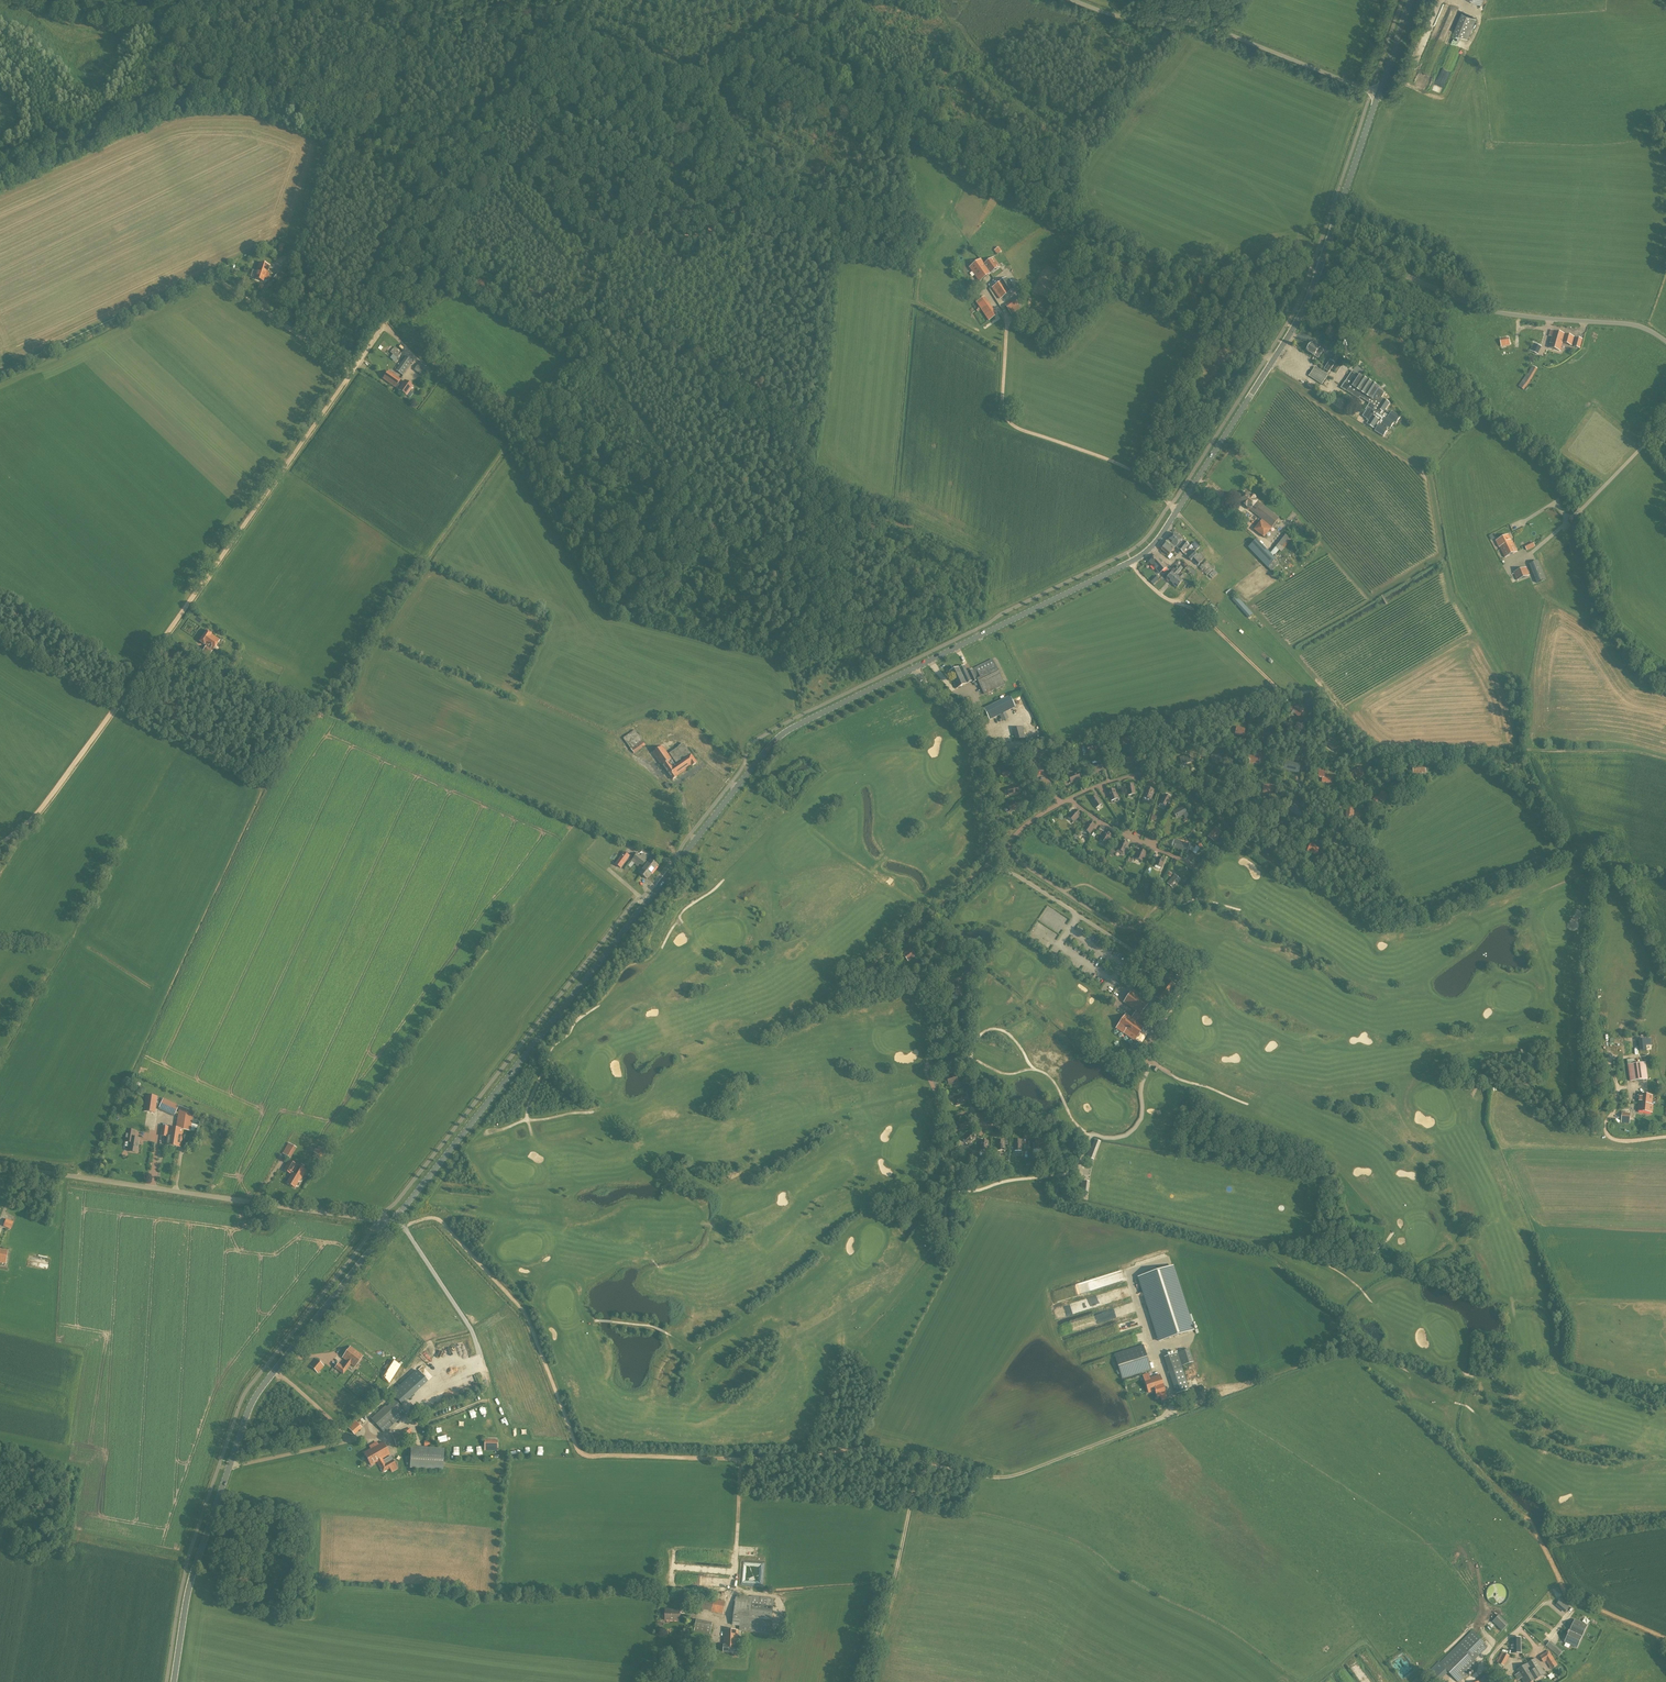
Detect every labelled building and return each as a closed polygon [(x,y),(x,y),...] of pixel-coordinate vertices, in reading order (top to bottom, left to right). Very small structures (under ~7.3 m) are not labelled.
[(1462,12),(1453,33),(1467,39),(1476,18),(1462,12)] [(287,256),(283,269),(290,272),(297,253),(295,252),(293,258),(287,256)] [(993,257),(984,264),(985,264),(984,265),(990,274),(1000,267),(993,257)] [(985,264),(984,264),(981,259),(969,267),(979,281),(990,274),(984,265),(985,264)] [(257,271),(255,279),(263,281),(264,278),(267,279),(270,273),(267,272),(269,268),(270,265),(268,265),(259,262),(256,270),(257,271)] [(273,278),(279,283),(284,277),(278,272),(273,278)] [(1007,277),(992,287),(1000,299),(1014,289),(1007,277)] [(976,302),(989,321),(997,315),(985,296),(976,302)] [(1024,305),(1018,297),(1005,306),(1011,314),(1024,305)] [(1551,330),(1549,337),(1552,338),(1550,348),(1560,351),(1563,342),(1573,345),(1575,337),(1551,330)] [(1573,346),(1580,348),(1583,339),(1576,337),(1573,346)] [(1500,348),(1511,345),(1510,340),(1499,342),(1500,348)] [(1306,349),(1314,355),(1318,359),(1324,350),(1320,347),(1313,341),(1313,342),(1312,342),(1306,349)] [(1525,355),(1528,342),(1520,341),(1518,354),(1525,355)] [(394,347),(390,352),(398,358),(401,353),(394,347)] [(1330,360),(1333,361),(1331,364),(1332,365),(1331,367),(1332,368),(1335,363),(1339,357),(1334,354),(1330,360)] [(396,370),(402,375),(412,361),(406,356),(396,370)] [(1339,359),(1332,370),(1337,373),(1344,361),(1339,359)] [(414,370),(424,377),(429,370),(419,363),(414,370)] [(1315,366),(1309,376),(1322,385),(1328,375),(1315,366)] [(1518,386),(1524,390),(1533,377),(1537,369),(1532,366),(1528,374),(1527,374),(1518,386)] [(395,387),(398,383),(400,380),(388,371),(383,378),(395,387)] [(1367,420),(1369,421),(1367,424),(1374,428),(1376,429),(1375,431),(1384,437),(1388,430),(1387,429),(1388,428),(1390,429),(1395,423),(1396,424),(1401,417),(1392,411),(1390,413),(1386,410),(1390,403),(1384,399),(1383,400),(1381,399),(1385,393),(1379,389),(1380,388),(1360,375),(1357,380),(1350,375),(1341,388),(1359,399),(1360,397),(1371,404),(1369,407),(1363,416),(1367,419),(1367,420)] [(398,383),(395,387),(399,389),(398,390),(406,395),(413,386),(405,380),(401,386),(398,383)] [(1254,530),(1264,538),(1270,530),(1272,527),(1279,518),(1257,501),(1255,499),(1255,498),(1251,495),(1251,496),(1246,492),(1239,501),(1250,510),(1262,520),(1260,522),(1254,530)] [(1171,537),(1168,541),(1176,547),(1183,553),(1189,545),(1182,540),(1182,538),(1179,535),(1177,536),(1174,533),(1174,534),(1173,533),(1171,535),(1171,537)] [(1274,545),(1282,552),(1291,540),(1283,534),(1278,541),(1274,545)] [(1500,547),(1501,549),(1513,543),(1513,542),(1512,543),(1508,535),(1496,541),(1499,548),(1500,547)] [(1268,567),(1271,571),(1279,563),(1257,540),(1248,547),(1266,566),(1268,567)] [(1168,541),(1164,545),(1172,551),(1176,547),(1168,541)] [(1191,545),(1197,550),(1200,546),(1194,541),(1191,545)] [(1527,551),(1535,546),(1533,541),(1524,546),(1527,551)] [(1513,543),(1501,549),(1505,558),(1517,552),(1513,543)] [(1172,551),(1164,545),(1161,549),(1169,555),(1172,551)] [(1193,550),(1187,557),(1191,561),(1192,560),(1197,566),(1204,559),(1199,553),(1197,555),(1193,550)] [(1149,562),(1160,573),(1167,567),(1156,556),(1149,562)] [(1199,567),(1207,575),(1214,569),(1206,561),(1199,567)] [(1538,561),(1529,564),(1537,583),(1545,580),(1538,561)] [(1166,579),(1172,583),(1177,577),(1177,576),(1182,569),(1178,566),(1172,573),(1172,572),(1166,579)] [(1189,574),(1191,576),(1192,575),(1193,576),(1196,573),(1188,566),(1185,569),(1190,573),(1189,574)] [(1514,572),(1517,580),(1530,576),(1526,567),(1514,572)] [(1209,575),(1212,579),(1217,574),(1214,570),(1209,575)] [(1177,577),(1172,583),(1177,588),(1182,581),(1181,580),(1184,576),(1181,574),(1178,578),(1177,577)] [(1236,596),(1235,597),(1232,600),(1248,618),(1253,614),(1237,596),(1236,596)] [(204,645),(205,644),(207,645),(203,651),(209,655),(220,640),(211,634),(212,634),(207,631),(199,641),(204,645)] [(966,684),(971,681),(972,683),(979,680),(984,695),(1005,685),(992,660),(973,669),(967,672),(964,666),(959,669),(958,668),(949,672),(953,679),(952,680),(956,688),(966,684)] [(983,708),(989,720),(1015,707),(1009,695),(983,708)] [(963,702),(974,718),(981,714),(970,698),(963,702)] [(1297,705),(1292,711),(1298,717),(1304,711),(1297,705)] [(1025,738),(1022,727),(1013,729),(1016,740),(1025,738)] [(1235,735),(1243,736),(1245,728),(1236,727),(1235,735)] [(623,738),(631,749),(633,751),(634,754),(646,746),(635,730),(623,738)] [(1129,735),(1120,737),(1122,744),(1131,742),(1129,735)] [(1340,746),(1336,744),(1337,743),(1331,739),(1327,745),(1337,752),(1341,746),(1341,745),(1340,746)] [(1085,747),(1087,754),(1101,750),(1099,743),(1085,747)] [(663,747),(653,753),(662,766),(663,766),(673,780),(677,777),(676,775),(691,764),(692,766),(696,763),(683,744),(679,747),(668,755),(663,747)] [(1041,759),(1044,754),(1038,751),(1035,756),(1041,759)] [(1057,756),(1059,763),(1068,759),(1066,753),(1057,756)] [(1135,754),(1125,756),(1127,763),(1137,761),(1135,754)] [(1180,757),(1181,764),(1191,762),(1189,755),(1180,757)] [(1284,769),(1294,772),(1294,769),(1299,770),(1300,763),(1295,762),(1295,763),(1286,761),(1284,769)] [(1091,766),(1093,773),(1102,770),(1100,763),(1091,766)] [(1414,765),(1413,774),(1422,774),(1422,765),(1414,765)] [(1365,776),(1361,768),(1354,771),(1358,779),(1365,776)] [(1319,778),(1322,778),(1322,782),(1332,783),(1332,775),(1325,775),(1326,770),(1319,769),(1319,778)] [(1011,771),(1001,770),(1000,777),(1011,778),(1011,771)] [(1069,776),(1071,783),(1080,779),(1078,772),(1069,776)] [(1126,786),(1128,795),(1135,794),(1133,784),(1126,786)] [(1270,790),(1272,790),(1276,790),(1276,784),(1273,784),(1272,785),(1263,785),(1263,792),(1269,792),(1270,790)] [(1017,786),(1006,789),(1007,796),(1019,793),(1017,786)] [(1144,797),(1150,799),(1154,790),(1147,788),(1144,797)] [(1115,789),(1108,792),(1111,801),(1118,799),(1115,789)] [(1382,791),(1378,796),(1376,795),(1373,800),(1377,803),(1379,799),(1384,803),(1389,795),(1382,791)] [(1171,798),(1164,795),(1160,803),(1166,807),(1171,798)] [(1097,796),(1091,800),(1096,808),(1102,804),(1097,796)] [(1018,800),(1008,804),(1011,811),(1021,807),(1018,800)] [(1183,806),(1173,812),(1177,818),(1187,813),(1183,806)] [(1292,812),(1299,818),(1304,813),(1297,806),(1292,812)] [(1346,815),(1354,816),(1355,807),(1347,806),(1346,815)] [(1075,810),(1068,817),(1074,822),(1080,815),(1075,810)] [(1084,830),(1090,834),(1095,826),(1089,822),(1084,830)] [(1215,828),(1208,836),(1214,841),(1221,833),(1215,828)] [(1105,832),(1100,840),(1107,844),(1111,835),(1105,832)] [(1186,843),(1174,840),(1172,847),(1183,851),(1186,843)] [(1122,841),(1118,850),(1124,853),(1128,844),(1122,841)] [(1307,851),(1316,855),(1320,848),(1310,844),(1307,851)] [(1139,850),(1136,858),(1142,861),(1146,852),(1139,850)] [(616,864),(621,868),(629,856),(624,853),(616,864)] [(645,868),(644,868),(651,874),(658,866),(651,860),(649,862),(637,853),(633,859),(640,864),(645,868)] [(1165,860),(1158,857),(1155,866),(1161,869),(1165,860)] [(651,874),(644,868),(640,873),(647,879),(651,874)] [(1175,876),(1168,883),(1173,888),(1180,881),(1175,876)] [(941,940),(938,948),(944,950),(946,942),(941,940)] [(916,956),(910,949),(904,955),(908,961),(916,956)] [(951,961),(958,964),(961,954),(955,952),(951,961)] [(969,964),(967,972),(974,974),(976,966),(969,964)] [(1161,989),(1155,997),(1161,1001),(1163,1002),(1166,998),(1173,1002),(1175,1000),(1174,999),(1167,994),(1175,984),(1171,982),(1168,980),(1161,989)] [(951,995),(958,997),(960,987),(953,986),(951,995)] [(1136,1010),(1131,1018),(1126,1014),(1116,1028),(1123,1033),(1135,1041),(1149,1020),(1141,1014),(1147,1004),(1130,992),(1124,1001),(1136,1010)] [(1154,1012),(1162,1018),(1163,1017),(1170,1007),(1163,1002),(1161,1001),(1154,1012)] [(969,1012),(962,1011),(960,1019),(967,1020),(969,1012)] [(1646,1046),(1651,1045),(1652,1045),(1651,1039),(1638,1040),(1639,1051),(1647,1050),(1646,1046)] [(1122,1060),(1131,1065),(1137,1056),(1128,1050),(1122,1060)] [(1645,1062),(1628,1065),(1630,1081),(1648,1079),(1645,1062)] [(946,1077),(948,1084),(958,1081),(956,1074),(946,1077)] [(1652,1104),(1653,1095),(1640,1094),(1638,1111),(1652,1112),(1653,1105),(1652,1104)] [(146,1095),(143,1111),(147,1112),(155,1113),(156,1107),(158,1096),(146,1095)] [(964,1095),(954,1098),(956,1105),(966,1102),(964,1095)] [(163,1099),(158,1109),(174,1116),(179,1106),(163,1099)] [(161,1125),(160,1136),(162,1136),(167,1137),(166,1145),(180,1147),(182,1134),(181,1134),(182,1129),(190,1130),(193,1114),(193,1111),(179,1105),(176,1126),(161,1125)] [(1622,1113),(1621,1123),(1630,1123),(1631,1113),(1622,1113)] [(968,1120),(958,1122),(960,1129),(970,1127),(968,1120)] [(128,1151),(137,1152),(139,1139),(135,1138),(135,1131),(126,1130),(125,1141),(129,1142),(128,1151)] [(975,1137),(971,1133),(964,1139),(968,1143),(975,1137)] [(1101,1141),(1094,1138),(1091,1147),(1088,1146),(1084,1156),(1094,1159),(1101,1141)] [(282,1153),(290,1158),(296,1147),(289,1143),(282,1153)] [(313,1156),(319,1160),(325,1151),(319,1147),(317,1150),(319,1151),(317,1154),(315,1153),(313,1156)] [(306,1170),(290,1161),(284,1170),(292,1174),(287,1183),(295,1188),(300,1178),(301,1179),(306,1170)] [(1089,1181),(1081,1180),(1080,1194),(1088,1194),(1089,1181)] [(6,1220),(4,1226),(11,1229),(14,1223),(6,1220)] [(0,1248),(0,1262),(6,1264),(8,1251),(8,1250),(0,1248)] [(1172,1267),(1139,1277),(1159,1341),(1192,1331),(1172,1267)] [(1151,1370),(1143,1344),(1114,1354),(1122,1379),(1151,1370)] [(350,1346),(342,1357),(346,1360),(342,1366),(338,1363),(335,1368),(343,1374),(351,1364),(355,1367),(363,1356),(350,1346)] [(1193,1362),(1189,1349),(1178,1352),(1182,1366),(1193,1362)] [(1164,1357),(1169,1373),(1182,1368),(1177,1353),(1164,1357)] [(324,1366),(316,1359),(307,1369),(315,1376),(324,1366)] [(382,1376),(390,1381),(400,1365),(392,1360),(382,1376)] [(1191,1371),(1185,1373),(1188,1380),(1193,1379),(1191,1371)] [(1149,1392),(1155,1390),(1156,1390),(1155,1386),(1162,1383),(1160,1375),(1145,1380),(1149,1392)] [(1156,1390),(1155,1390),(1157,1397),(1166,1394),(1162,1383),(1155,1386),(1156,1390)] [(1197,1386),(1185,1391),(1189,1402),(1201,1397),(1197,1386)] [(395,1397),(405,1408),(410,1403),(400,1392),(395,1397)] [(406,1412),(393,1398),(371,1418),(384,1433),(406,1412)] [(359,1417),(347,1427),(356,1436),(363,1430),(364,1430),(368,1427),(368,1426),(359,1417)] [(399,1432),(392,1435),(396,1446),(415,1439),(410,1428),(401,1432),(401,1433),(399,1433),(399,1432)] [(498,1440),(485,1440),(485,1450),(498,1451),(498,1440)] [(371,1465),(377,1462),(382,1459),(390,1454),(383,1442),(364,1453),(371,1465)] [(411,1446),(410,1468),(443,1470),(444,1448),(411,1446)] [(382,1459),(377,1462),(383,1472),(395,1465),(390,1456),(383,1460),(382,1459)] [(1489,1601),(1506,1602),(1507,1585),(1489,1584),(1489,1601)] [(739,1626),(739,1630),(770,1634),(774,1598),(752,1596),(751,1597),(736,1595),(732,1625),(739,1626)] [(714,1599),(701,1596),(699,1609),(711,1611),(712,1610),(723,1613),(726,1601),(714,1599)] [(1556,1604),(1564,1612),(1571,1605),(1562,1597),(1556,1604)] [(665,1609),(665,1619),(679,1620),(679,1610),(665,1609)] [(1493,1621),(1502,1631),(1508,1625),(1499,1615),(1493,1621)] [(694,1631),(710,1634),(712,1623),(696,1620),(694,1631)] [(1582,1636),(1586,1628),(1587,1626),(1586,1625),(1575,1620),(1574,1624),(1575,1624),(1573,1628),(1572,1627),(1570,1631),(1582,1636)] [(724,1629),(723,1645),(723,1652),(738,1652),(738,1646),(737,1646),(738,1630),(724,1629)] [(1425,1674),(1432,1681),(1439,1681),(1449,1673),(1458,1681),(1460,1681),(1478,1664),(1474,1660),(1488,1646),(1472,1631),(1440,1662),(1438,1661),(1425,1674)] [(1577,1647),(1582,1636),(1570,1631),(1568,1634),(1570,1635),(1568,1639),(1567,1638),(1565,1641),(1565,1642),(1577,1647)] [(1514,1648),(1512,1649),(1512,1653),(1521,1653),(1521,1637),(1512,1637),(1512,1645),(1514,1645),(1514,1648)] [(1550,1640),(1546,1645),(1559,1656),(1563,1651),(1550,1640)] [(1504,1666),(1510,1656),(1502,1651),(1496,1662),(1504,1666)] [(1551,1670),(1558,1666),(1549,1651),(1539,1657),(1543,1663),(1546,1662),(1551,1670)] [(1535,1659),(1528,1663),(1532,1671),(1536,1668),(1536,1669),(1540,1667),(1535,1659)] [(1528,1663),(1517,1670),(1524,1681),(1532,1681),(1535,1680),(1530,1673),(1532,1671),(1528,1663)] [(1541,1668),(1540,1667),(1536,1669),(1536,1668),(1532,1671),(1530,1673),(1535,1680),(1542,1676),(1539,1670),(1541,1668)] [(1476,1681),(1496,1681),(1491,1673),(1476,1681)]
